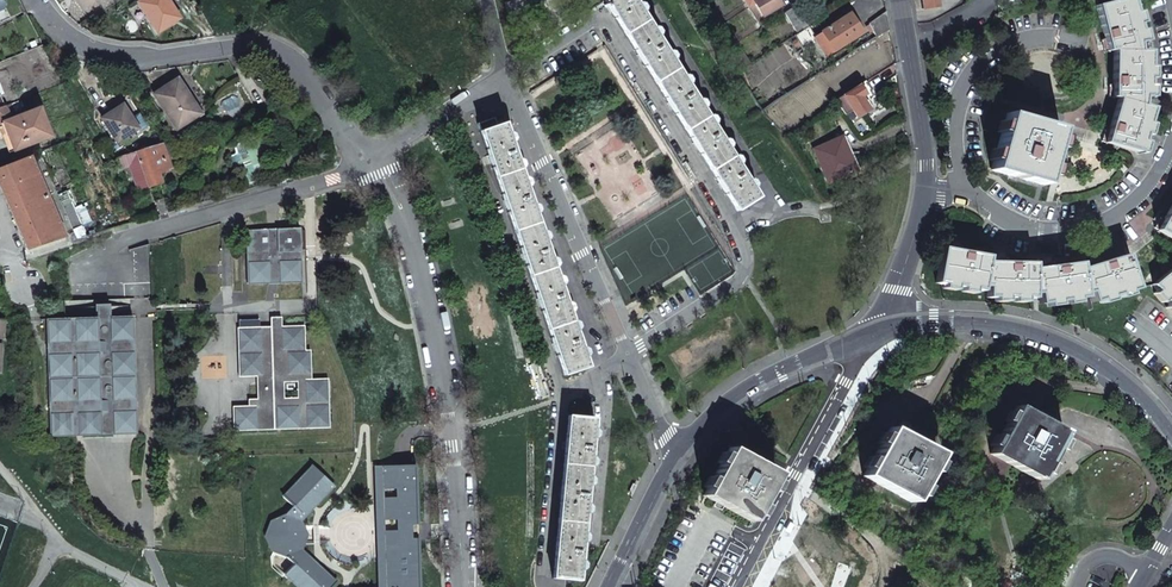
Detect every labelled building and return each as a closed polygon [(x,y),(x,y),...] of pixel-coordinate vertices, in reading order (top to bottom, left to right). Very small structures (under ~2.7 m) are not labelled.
[(167,0),(141,0),(138,2),(158,32),(179,18),(167,0)] [(737,211),(758,197),(633,0),(604,0),(737,211)] [(748,7),(755,5),(763,16),(781,6),(778,0),(744,0),(748,7)] [(937,7),(936,0),(921,0),(922,9),(937,7)] [(1138,52),(1137,43),(1141,42),(1132,0),(1096,6),(1108,51),(1113,51),(1138,52)] [(796,6),(785,13),(797,34),(809,26),(796,6)] [(886,12),(869,24),(876,38),(889,30),(886,12)] [(849,14),(822,32),(823,34),(834,51),(862,33),(849,14)] [(809,26),(797,34),(806,45),(815,38),(809,26)] [(823,34),(815,38),(826,56),(834,51),(823,34)] [(1118,98),(1141,106),(1143,97),(1147,97),(1148,52),(1138,52),(1113,51),(1112,97),(1118,98)] [(177,79),(154,94),(176,129),(197,115),(187,98),(189,97),(177,79)] [(861,97),(866,104),(870,102),(873,97),(870,93),(873,93),(865,82),(859,86),(865,95),(861,97)] [(859,86),(836,102),(845,115),(852,110),(857,118),(869,110),(866,104),(861,97),(865,95),(859,86)] [(1105,142),(1138,152),(1151,109),(1141,106),(1118,98),(1105,142)] [(10,119),(5,106),(0,108),(0,123),(3,122),(10,119)] [(102,119),(116,142),(137,129),(122,106),(102,119)] [(14,151),(50,137),(38,109),(10,119),(3,122),(14,151)] [(991,170),(1043,185),(1059,129),(1007,114),(991,170)] [(587,367),(544,241),(504,124),(496,126),(494,118),(478,124),(564,375),(587,367)] [(814,150),(829,183),(856,170),(840,137),(814,150)] [(149,186),(160,182),(153,162),(166,157),(161,145),(118,158),(121,168),(129,165),(137,187),(148,183),(149,186)] [(248,183),(265,177),(254,148),(237,154),(248,183)] [(46,195),(29,157),(0,168),(0,187),(10,210),(46,195)] [(85,236),(66,191),(58,195),(77,238),(85,236)] [(27,249),(64,237),(46,195),(10,210),(27,249)] [(166,213),(161,200),(155,201),(160,215),(166,213)] [(1171,239),(1171,206),(1169,211),(1158,230),(1171,239)] [(300,228),(246,230),(246,249),(247,285),(302,283),(301,260),(300,228)] [(936,282),(981,290),(982,286),(986,262),(987,257),(965,253),(942,249),(936,282)] [(1092,301),(1135,288),(1126,255),(1103,262),(1081,269),(1083,293),(1089,292),(1092,301)] [(987,297),(1032,298),(1032,294),(1033,269),(1033,263),(1010,263),(986,262),(982,286),(987,287),(987,297)] [(1039,303),(1085,297),(1083,293),(1081,269),(1080,263),(1057,266),(1033,269),(1032,294),(1038,293),(1039,303)] [(1152,285),(1171,309),(1171,268),(1152,285)] [(132,316),(97,317),(101,435),(136,434),(132,316)] [(101,435),(97,317),(46,319),(50,437),(101,435)] [(304,326),(237,328),(239,377),(256,376),(257,399),(248,399),(248,406),(233,406),(233,431),(329,428),(328,379),(311,379),(310,350),(305,350),(304,326)] [(1016,406),(990,454),(1038,480),(1064,432),(1036,416),(1038,413),(1034,411),(1030,409),(1028,412),(1016,406)] [(593,418),(568,416),(553,578),(578,580),(593,418)] [(889,428),(863,476),(911,502),(937,454),(911,440),(917,428),(902,420),(896,431),(889,428)] [(729,447),(703,496),(720,505),(750,522),(776,474),(729,447)] [(299,520),(332,485),(313,466),(283,497),(293,506),(285,515),(272,522),(267,536),(273,550),(287,555),(286,556),(295,564),(286,574),(299,586),(332,586),(335,583),(300,550),(306,535),(299,520)] [(388,578),(399,577),(399,586),(419,586),(417,539),(412,540),(411,524),(417,524),(415,466),(395,466),(396,487),(385,487),(388,578)] [(388,586),(399,586),(399,577),(388,578),(388,586)]
